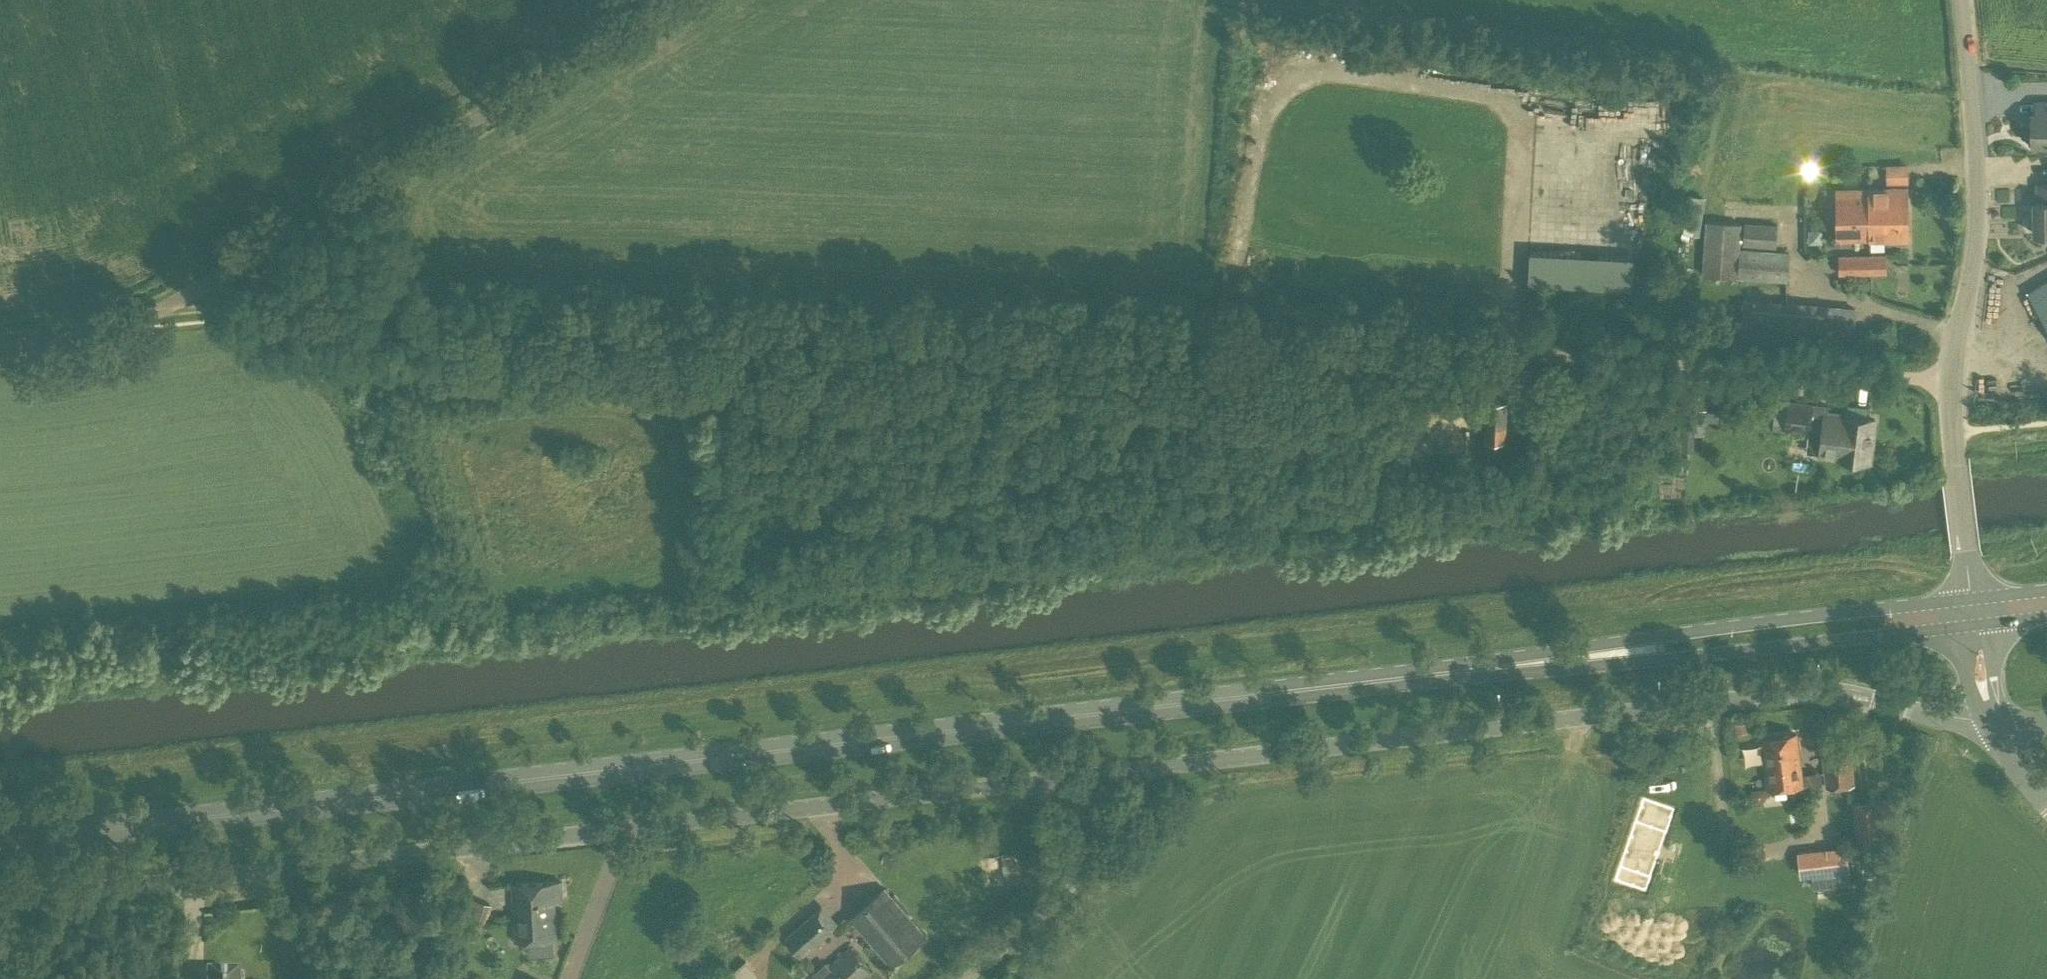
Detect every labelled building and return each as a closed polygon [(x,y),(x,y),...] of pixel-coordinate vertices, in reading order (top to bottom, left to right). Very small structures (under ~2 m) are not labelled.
[(2031,113),(2032,144),(2046,144),(2046,113),(2031,113)] [(1616,186),(1617,168),(1598,167),(1598,157),(1589,157),(1587,184),(1616,186)] [(1635,182),(1659,183),(1660,164),(1636,163),(1635,182)] [(1661,206),(1660,183),(1649,184),(1651,206),(1661,206)] [(2036,183),(2037,200),(2033,200),(2034,233),(2046,233),(2046,183),(2036,183)] [(1909,240),(1908,186),(1888,187),(1888,188),(1837,189),(1838,238),(1869,238),(1869,240),(1909,240)] [(1566,211),(1588,210),(1588,200),(1565,201),(1566,211)] [(1776,246),(1778,223),(1744,221),(1743,244),(1776,246)] [(1788,281),(1790,251),(1740,247),(1741,231),(1705,228),(1703,275),(1788,281)] [(1839,253),(1839,274),(1886,273),(1885,252),(1839,253)] [(2029,291),(2046,321),(2046,280),(2029,291)] [(1806,303),(1752,298),(1750,328),(1804,333),(1804,331),(1825,332),(1826,327),(1852,329),(1854,307),(1806,302),(1806,303)] [(1984,391),(1984,400),(2003,401),(2004,391),(1984,391)] [(1869,458),(1874,419),(1834,414),(1835,406),(1828,405),(1828,403),(1787,398),(1784,429),(1810,432),(1810,431),(1821,432),(1819,452),(1869,458)] [(1506,441),(1508,401),(1487,400),(1485,440),(1506,441)] [(1679,445),(1679,448),(1693,449),(1694,433),(1705,434),(1705,410),(1680,410),(1679,433),(1679,445)] [(1686,468),(1687,456),(1675,456),(1674,468),(1686,468)] [(1746,731),(1745,722),(1734,723),(1735,732),(1746,731)] [(1800,774),(1796,733),(1763,737),(1769,788),(1802,784),(1802,790),(1822,788),(1820,772),(1800,774)] [(1825,788),(1856,784),(1851,743),(1820,747),(1825,788)] [(1857,844),(1885,840),(1880,797),(1852,800),(1857,844)] [(1641,807),(1635,830),(1666,838),(1672,815),(1641,807)] [(1831,885),(1830,874),(1849,871),(1846,845),(1798,851),(1800,877),(1812,876),(1814,887),(1831,885)] [(553,953),(552,937),(557,936),(556,911),(551,911),(550,901),(560,900),(560,891),(563,891),(562,881),(517,883),(518,906),(514,906),(515,938),(522,938),(522,946),(528,946),(529,955),(553,953)] [(891,966),(927,935),(885,886),(849,917),(891,966)] [(470,896),(463,917),(486,925),(492,905),(470,896)] [(801,958),(833,930),(816,911),(784,938),(801,958)] [(850,946),(828,965),(826,961),(812,973),(817,978),(866,978),(871,975),(870,969),(850,946)]
